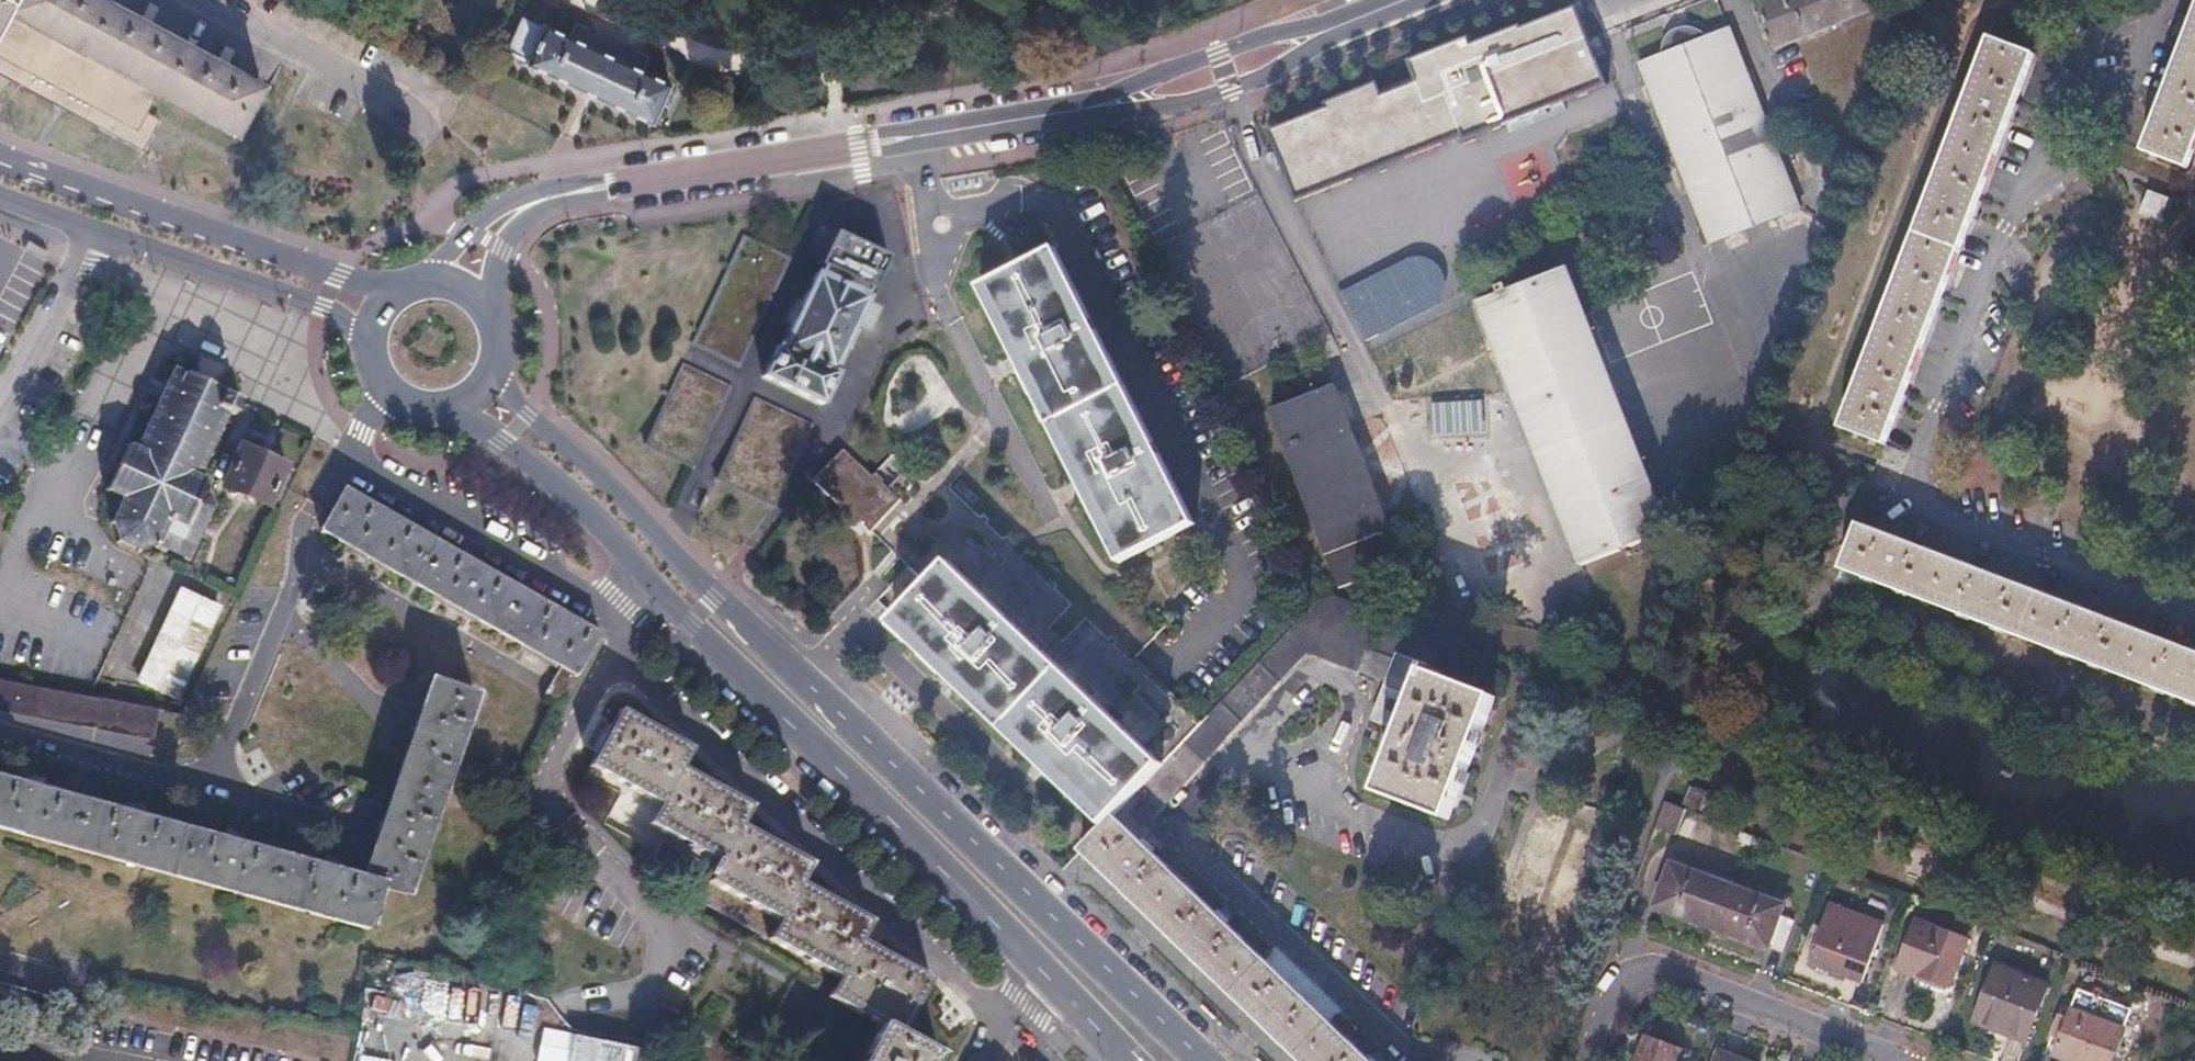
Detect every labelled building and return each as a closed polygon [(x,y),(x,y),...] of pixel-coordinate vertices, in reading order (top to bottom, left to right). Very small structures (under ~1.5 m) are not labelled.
[(99,0),(2,0),(0,5),(0,61),(135,133),(145,116),(156,97),(232,137),(259,86),(99,0)] [(1757,0),(1777,50),(1875,11),(1871,0),(1757,0)] [(1374,81),(1325,100),(1328,107),(1267,131),(1294,200),(1373,169),(1461,134),(1463,140),(1604,84),(1586,39),(1573,6),(1519,27),(1518,23),(1468,43),(1466,36),(1408,59),(1416,80),(1380,95),(1374,81)] [(2144,146),(2187,162),(2194,141),(2194,12),(2144,146)] [(524,60),(522,64),(648,122),(667,80),(541,23),(539,27),(519,18),(504,51),(524,60)] [(1728,29),(1639,63),(1710,244),(1795,210),(1728,29)] [(2028,58),(1984,42),(1837,430),(1881,447),(2028,58)] [(139,151),(156,122),(145,116),(135,133),(0,61),(0,77),(139,151)] [(2167,196),(2148,189),(2140,210),(2159,217),(2167,196)] [(776,345),(762,376),(818,403),(833,372),(829,370),(853,321),(863,301),(865,296),(863,295),(866,287),(869,289),(884,257),(834,233),(819,265),(821,266),(818,273),(815,272),(780,347),(776,345)] [(692,343),(738,365),(789,258),(742,235),(692,343)] [(1004,383),(1016,377),(1067,476),(1063,478),(1075,501),(1080,499),(1116,568),(1199,523),(1054,239),(968,285),(1002,352),(991,359),(1004,383)] [(1661,532),(1611,398),(1570,290),(1562,268),(1476,301),(1527,435),(1568,543),(1576,565),(1661,532)] [(872,305),(863,301),(853,321),(862,325),(867,324),(874,310),(872,305)] [(643,445),(690,467),(728,386),(682,364),(643,445)] [(112,495),(123,501),(112,521),(104,524),(105,529),(113,528),(117,542),(113,546),(117,551),(122,547),(133,554),(134,559),(140,558),(139,552),(155,548),(185,563),(211,511),(206,501),(197,496),(201,489),(207,487),(204,481),(197,483),(194,482),(205,462),(207,463),(211,457),(207,455),(215,439),(218,441),(222,433),(218,431),(225,418),(231,422),(234,416),(231,414),(234,409),(237,411),(239,407),(222,398),(183,380),(172,375),(168,383),(165,382),(161,388),(165,390),(158,403),(156,401),(152,408),(155,409),(147,425),(144,424),(141,430),(145,432),(133,453),(130,452),(127,445),(120,448),(124,455),(108,489),(102,490),(100,491),(103,498),(112,495)] [(1347,426),(1332,384),(1265,411),(1320,553),(1386,527),(1347,426)] [(715,479),(761,501),(800,420),(753,398),(715,479)] [(801,479),(805,483),(853,529),(856,527),(863,535),(897,498),(866,468),(840,443),(838,441),(801,479)] [(946,702),(954,694),(1025,761),(1019,768),(1038,786),(1044,780),(1097,829),(1110,815),(1120,805),(1133,791),(1210,710),(1195,697),(1189,704),(1181,697),(1188,690),(1174,676),(1168,683),(1140,657),(1160,636),(1072,553),(1053,574),(1021,544),(1032,539),(1022,519),(1004,527),(978,503),(984,498),(958,473),(963,460),(950,447),(935,462),(930,456),(915,471),(888,445),(866,468),(897,498),(863,535),(867,538),(870,535),(891,555),(875,574),(883,582),(867,599),(885,616),(879,622),(936,676),(927,685),(946,702)] [(282,471),(240,451),(220,490),(263,512),(282,471)] [(342,495),(319,536),(557,670),(546,691),(541,700),(560,710),(598,640),(342,495)] [(1839,571),(2194,707),(2194,655),(1855,526),(1839,571)] [(1380,684),(1410,696),(1375,789),(1443,816),(1488,696),(1426,671),(1439,635),(1324,590),(1210,710),(1133,791),(1152,810),(1305,649),(1381,680),(1380,684)] [(214,612),(179,595),(135,686),(171,703),(214,612)] [(148,745),(157,713),(99,700),(88,699),(0,681),(0,710),(148,745)] [(367,933),(380,891),(405,899),(471,703),(428,687),(363,883),(0,784),(0,832),(367,933)] [(654,811),(643,831),(710,867),(701,884),(777,925),(767,943),(839,982),(828,1002),(878,1030),(861,1060),(936,1060),(937,1060),(900,1040),(930,985),(860,947),(871,927),(800,888),(809,870),(738,831),(748,813),(675,774),(686,755),(615,716),(584,773),(654,811)] [(1079,848),(1302,1060),(1369,1060),(1190,891),(1110,815),(1097,829),(1079,848)] [(1665,869),(1650,910),(1759,950),(1775,910),(1665,869)] [(1503,901),(1525,912),(1541,880),(1519,870),(1503,901)] [(1880,929),(1829,910),(1806,966),(1858,987),(1880,929)] [(1962,942),(1911,923),(1893,968),(1945,987),(1962,942)] [(2044,979),(1991,959),(1968,1021),(1999,1032),(2000,1028),(2023,1037),(2044,979)] [(69,1033),(81,1029),(87,1013),(0,988),(0,1014),(69,1033)] [(2068,1008),(2051,1053),(2073,1060),(2109,1060),(2121,1027),(2068,1008)] [(1641,1036),(1631,1060),(1671,1060),(1676,1049),(1641,1036)] [(1715,1052),(1711,1060),(1740,1060),(1715,1052)]
